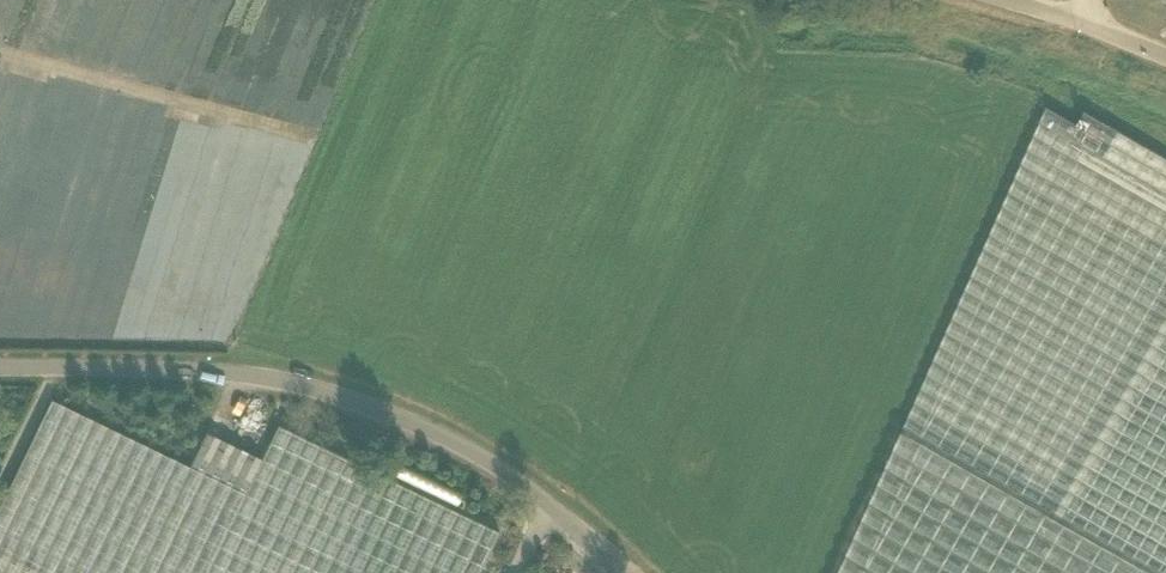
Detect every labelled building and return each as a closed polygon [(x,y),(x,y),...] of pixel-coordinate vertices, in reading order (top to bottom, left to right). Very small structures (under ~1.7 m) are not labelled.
[(1086,112),(1078,126),(1047,108),(841,572),(1165,572),(1165,158),(1086,112)] [(499,533),(278,426),(261,460),(206,433),(189,468),(52,401),(0,508),(0,572),(480,572),(499,533)]
